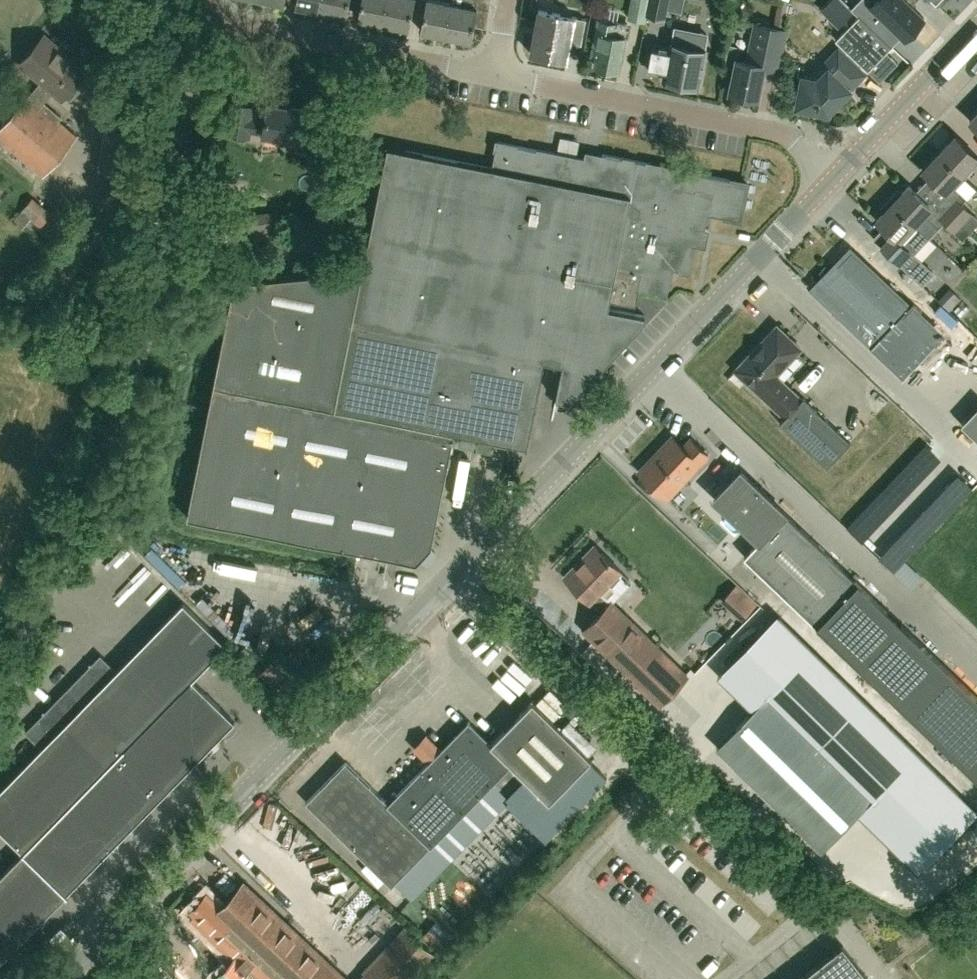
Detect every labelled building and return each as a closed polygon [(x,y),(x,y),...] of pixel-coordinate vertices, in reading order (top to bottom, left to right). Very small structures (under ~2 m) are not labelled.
[(323,0),(296,0),(296,4),(322,9),(323,0)] [(322,9),(345,14),(348,0),(323,0),(322,9)] [(388,0),(362,0),(358,17),(384,22),(388,0)] [(384,22),(408,26),(413,0),(388,0),(384,22)] [(452,1),(448,0),(426,0),(420,29),(446,34),(452,1)] [(452,1),(446,34),(470,39),(473,23),(486,26),(490,0),(452,0),(452,1)] [(628,18),(646,21),(647,14),(650,0),(631,0),(628,18)] [(647,14),(666,18),(667,9),(669,0),(650,0),(647,14)] [(852,7),(859,14),(874,28),(884,18),(905,37),(909,33),(911,36),(923,24),(920,21),(924,17),(911,4),(906,0),(858,0),(852,7)] [(539,9),(531,53),(567,60),(571,41),(581,43),(586,18),(575,16),(539,9)] [(892,45),(874,28),(859,14),(837,37),(869,69),(892,45)] [(618,68),(627,22),(617,20),(598,16),(591,50),(597,52),(594,63),(618,68)] [(759,96),(764,68),(778,71),(787,27),(759,21),(752,59),(738,56),(731,90),(759,96)] [(651,52),(648,68),(664,71),(663,77),(698,84),(706,47),(705,47),(708,30),(674,23),(670,40),(669,45),(656,42),(653,42),(651,52)] [(85,70),(44,35),(21,63),(42,81),(30,95),(28,94),(0,128),(0,138),(44,175),(77,136),(58,120),(61,117),(45,103),(42,106),(41,105),(53,91),(62,98),(85,70)] [(818,77),(803,74),(797,104),(800,104),(802,108),(811,110),(815,108),(829,110),(866,72),(840,46),(824,62),(828,67),(818,77)] [(315,152),(319,128),(304,125),(306,110),(268,103),(267,108),(232,102),(227,132),(249,136),(250,130),(263,132),(263,133),(299,139),(297,149),(315,152)] [(962,174),(976,158),(976,154),(956,135),(940,152),(962,174)] [(585,150),(584,158),(498,141),(492,167),(388,146),(364,268),(234,281),(187,516),(417,562),(431,546),(455,431),(527,445),(545,359),(563,363),(556,398),(570,400),(644,322),(646,315),(609,307),(610,299),(636,304),(640,288),(666,293),(671,267),(688,271),(697,227),(705,229),(709,213),(740,219),(747,182),(585,150)] [(972,230),(976,224),(976,217),(962,203),(967,197),(964,194),(973,184),(962,174),(940,152),(923,170),(953,199),(947,206),(972,230)] [(909,185),(902,192),(898,189),(889,199),(915,224),(917,221),(932,235),(945,221),(946,221),(941,227),(950,236),(956,230),(964,238),(972,230),(947,206),(940,213),(909,185)] [(33,196),(21,211),(13,221),(22,229),(31,219),(41,227),(52,212),(33,196)] [(915,224),(889,199),(879,209),(883,212),(876,220),(883,226),(873,237),(891,254),(910,272),(918,280),(922,283),(934,271),(915,253),(929,238),(915,224)] [(823,275),(811,287),(903,375),(934,343),(904,314),(899,318),(876,297),(881,292),(871,283),(867,288),(843,265),(829,281),(823,275)] [(801,348),(777,325),(735,369),(785,416),(780,422),(827,467),(851,441),(803,397),(802,398),(776,374),(801,348)] [(961,423),(976,439),(976,406),(961,423)] [(668,497),(709,454),(692,438),(684,446),(673,436),(640,470),(668,497)] [(739,468),(713,495),(760,540),(745,556),(975,772),(976,770),(976,692),(739,468)] [(659,703),(687,674),(612,601),(631,581),(628,579),(629,578),(595,544),(564,575),(589,600),(590,599),(602,610),(583,629),(659,703)] [(127,747),(195,679),(229,644),(187,603),(119,671),(102,655),(69,689),(127,747)] [(754,708),(717,747),(767,796),(781,810),(822,850),(860,811),(863,808),(922,866),(976,810),(778,615),(723,671),(722,671),(757,705),(754,708)] [(273,683),(282,673),(271,663),(262,672),(273,683)] [(24,850),(68,894),(69,893),(68,891),(237,720),(195,679),(127,747),(24,850)] [(24,850),(127,747),(69,689),(28,731),(44,747),(0,791),(0,827),(24,851),(24,850)] [(344,762),(306,801),(392,885),(395,882),(412,899),(514,794),(510,791),(524,776),(550,801),(592,758),(533,700),(492,742),(469,720),(389,803),(346,761),(344,762)] [(0,876),(0,961),(66,894),(67,895),(68,894),(24,850),(24,851),(15,861),(0,876)] [(477,906),(494,890),(488,883),(471,899),(477,906)] [(191,911),(195,915),(191,918),(234,958),(214,978),(347,978),(251,890),(245,884),(227,904),(221,910),(206,896),(191,911)] [(432,953),(405,927),(364,971),(365,972),(359,978),(408,978),(432,953)] [(866,973),(843,944),(798,978),(859,978),(866,973)]
